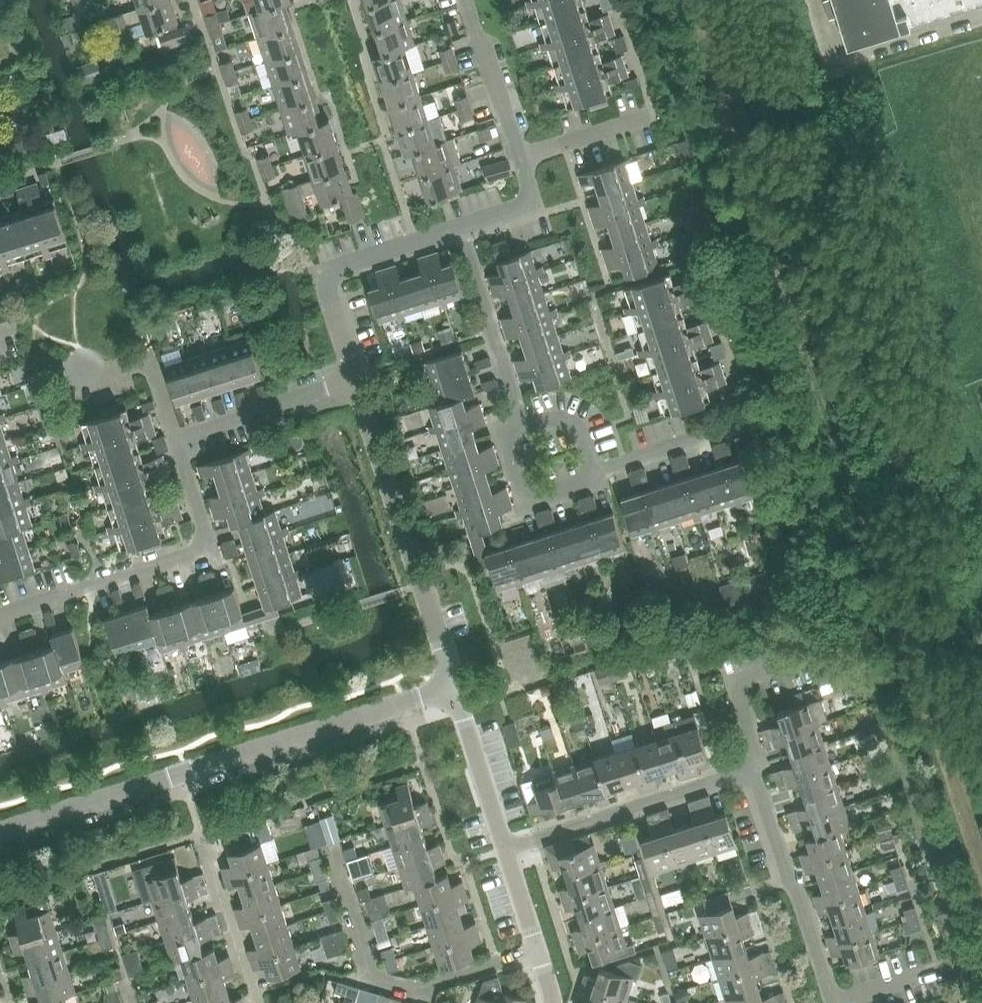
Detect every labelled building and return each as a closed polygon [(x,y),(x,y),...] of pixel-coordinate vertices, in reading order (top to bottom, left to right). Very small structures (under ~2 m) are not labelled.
[(74,2),(77,13),(89,9),(86,0),(81,0),(74,2)] [(184,28),(184,26),(179,28),(177,24),(179,23),(171,0),(164,0),(140,8),(140,7),(108,17),(118,47),(149,36),(148,33),(158,30),(165,49),(189,41),(184,28)] [(285,2),(291,0),(253,0),(249,8),(250,12),(260,9),(285,1),(285,2)] [(408,19),(401,0),(385,0),(365,6),(373,30),(408,19)] [(586,9),(584,0),(541,0),(528,4),(529,7),(535,6),(541,23),(586,9)] [(614,0),(602,4),(604,10),(616,7),(614,0)] [(849,46),(981,5),(981,0),(834,0),(849,46)] [(285,1),(260,9),(250,12),(258,37),(293,26),(285,2),(285,1)] [(228,8),(216,12),(219,23),(231,19),(228,8)] [(542,46),(612,24),(608,13),(590,19),(586,9),(541,23),(546,41),(541,43),(542,46)] [(208,26),(219,23),(216,12),(205,16),(208,26)] [(75,14),(64,18),(68,30),(79,26),(75,14)] [(415,44),(408,19),(373,30),(381,54),(381,55),(415,44)] [(444,23),(448,35),(459,31),(455,19),(444,23)] [(219,23),(208,26),(212,37),(223,33),(219,23)] [(554,65),(600,50),(596,40),(615,34),(612,24),(542,46),(543,49),(548,47),(554,65)] [(266,61),(301,50),(293,26),(258,37),(266,61)] [(627,42),(625,35),(613,39),(616,46),(627,42)] [(627,42),(616,46),(618,52),(629,49),(627,42)] [(413,71),(423,68),(415,44),(381,55),(381,54),(375,56),(383,81),(413,71)] [(444,61),(455,58),(452,47),(440,50),(444,61)] [(274,85),(308,74),(301,50),(266,61),(274,85)] [(600,50),(554,65),(560,83),(554,84),(555,88),(625,65),(622,55),(603,61),(600,50)] [(971,69),(972,73),(978,77),(981,93),(981,53),(971,69)] [(455,58),(444,61),(447,72),(459,68),(455,58)] [(224,74),(235,71),(232,60),(220,63),(224,74)] [(99,62),(79,69),(83,83),(103,77),(99,62)] [(628,76),(625,65),(555,88),(556,91),(562,89),(568,107),(588,101),(591,109),(609,103),(606,95),(613,93),(610,82),(628,76)] [(235,71),(224,74),(227,85),(238,81),(235,71)] [(413,71),(383,81),(390,105),(421,95),(413,71)] [(281,109),(316,98),(308,74),(274,85),(281,109)] [(640,84),(638,77),(627,81),(629,88),(640,84)] [(429,120),(421,95),(390,105),(398,129),(429,120)] [(455,99),(459,109),(470,105),(467,95),(455,99)] [(324,122),(316,98),(281,109),(289,134),(299,131),(299,130),(324,122)] [(470,105),(459,109),(462,119),(474,115),(470,105)] [(240,122),(252,119),(248,108),(236,111),(240,122)] [(448,139),(440,116),(429,120),(398,129),(406,154),(412,152),(436,144),(436,143),(448,139)] [(252,119),(240,122),(243,133),(255,129),(252,119)] [(307,154),(338,145),(330,120),(324,122),(299,130),(299,131),(307,154)] [(490,126),(478,130),(482,141),(493,137),(490,126)] [(420,176),(454,165),(462,162),(454,137),(448,139),(436,143),(436,144),(412,152),(420,176)] [(30,139),(13,145),(16,154),(33,148),(30,139)] [(338,145),(307,154),(315,178),(315,179),(345,169),(338,145)] [(261,169),(273,166),(269,155),(258,159),(261,169)] [(596,181),(599,191),(632,181),(627,163),(632,162),(631,157),(579,174),(583,185),(596,181)] [(489,181),(513,174),(508,159),(484,166),(489,181)] [(462,190),(454,165),(420,176),(428,201),(434,199),(435,199),(439,198),(439,197),(462,190)] [(273,166),(261,169),(265,180),(276,176),(273,166)] [(315,179),(315,178),(283,189),(293,218),(307,213),(303,199),(306,194),(314,191),(320,194),(323,204),(343,198),(350,221),(365,217),(357,192),(353,193),(345,169),(315,179)] [(46,171),(39,174),(43,185),(50,182),(46,171)] [(632,181),(599,191),(603,202),(589,206),(593,217),(645,200),(644,197),(638,198),(632,181)] [(3,185),(7,196),(14,194),(11,183),(3,185)] [(38,183),(27,187),(50,257),(53,256),(51,250),(69,244),(55,198),(44,202),(38,183)] [(12,212),(27,258),(45,252),(46,258),(50,257),(27,187),(17,190),(23,209),(12,212)] [(645,200),(593,217),(596,227),(609,223),(613,233),(646,223),(640,205),(646,203),(645,200)] [(12,212),(2,216),(0,210),(0,246),(8,270),(11,269),(9,263),(27,258),(12,212)] [(651,240),(646,223),(613,233),(616,244),(603,248),(606,259),(658,242),(657,239),(651,240)] [(715,227),(706,230),(709,240),(719,237),(715,227)] [(507,239),(493,244),(498,261),(513,256),(507,239)] [(701,239),(692,243),(695,252),(704,249),(701,239)] [(677,245),(682,256),(694,252),(690,240),(677,245)] [(658,242),(606,259),(609,269),(623,265),(626,276),(659,265),(654,247),(659,245),(658,242)] [(543,270),(542,266),(537,268),(531,250),(513,256),(498,261),(502,272),(488,276),(492,286),(543,270)] [(439,252),(429,255),(445,307),(449,306),(447,301),(465,295),(454,262),(443,265),(439,252)] [(424,314),(436,310),(445,307),(429,255),(418,259),(423,272),(412,275),(423,308),(424,314)] [(698,264),(687,268),(689,275),(700,271),(698,264)] [(405,314),(423,308),(412,275),(401,279),(397,266),(387,269),(403,321),(407,320),(405,314)] [(403,321),(387,269),(376,272),(381,285),(370,289),(380,322),(398,316),(400,322),(403,321)] [(492,286),(495,296),(508,292),(511,303),(545,292),(539,275),(544,273),(543,270),(492,286)] [(631,306),(625,308),(626,311),(696,289),(693,278),(674,284),(671,273),(625,288),(631,306)] [(233,289),(218,294),(219,297),(221,303),(236,299),(234,292),(233,289)] [(633,313),(639,330),(684,316),(681,305),(700,299),(696,289),(626,311),(627,314),(633,313)] [(545,292),(511,303),(515,314),(502,318),(505,328),(557,312),(556,308),(550,310),(545,292)] [(700,310),(711,306),(709,299),(698,303),(700,310)] [(711,306),(700,310),(702,317),(713,313),(711,306)] [(505,328),(508,338),(521,334),(525,345),(558,334),(552,317),(558,315),(557,312),(505,328)] [(640,353),(691,337),(710,331),(706,320),(688,326),(684,316),(639,330),(644,348),(639,349),(640,353)] [(450,326),(440,329),(444,343),(454,340),(450,326)] [(691,337),(640,353),(641,356),(646,354),(652,372),(698,357),(694,347),(713,341),(710,331),(691,337)] [(229,345),(241,382),(262,375),(249,333),(245,334),(247,339),(229,345)] [(558,334),(525,345),(528,356),(515,360),(518,370),(570,353),(569,350),(564,352),(558,334)] [(208,352),(220,388),(241,382),(229,345),(228,340),(224,341),(226,346),(208,352)] [(422,340),(411,344),(414,352),(425,349),(422,340)] [(713,352),(724,348),(722,341),(711,345),(713,352)] [(205,353),(187,359),(199,395),(220,388),(208,352),(207,346),(203,347),(205,353)] [(724,348),(713,352),(715,359),(727,355),(724,348)] [(428,385),(433,383),(470,371),(463,350),(426,362),(432,380),(426,382),(428,385)] [(618,359),(626,356),(624,350),(616,352),(618,359)] [(166,366),(177,402),(199,395),(187,359),(186,353),(182,354),(184,360),(166,366)] [(518,370),(522,380),(535,376),(538,387),(572,377),(566,359),(571,357),(570,353),(518,370)] [(493,364),(491,358),(487,357),(476,360),(479,369),(493,364)] [(652,391),(653,395),(723,372),(720,362),(701,368),(698,357),(652,372),(658,389),(652,391)] [(32,361),(23,364),(28,378),(34,377),(36,373),(32,361)] [(23,364),(13,367),(18,382),(28,378),(23,364)] [(463,397),(477,393),(470,371),(433,383),(439,401),(433,403),(434,405),(434,406),(463,397)] [(723,372),(653,395),(654,398),(660,396),(666,414),(686,408),(689,415),(706,410),(704,402),(711,400),(708,389),(726,383),(723,372)] [(483,382),(485,390),(500,385),(498,379),(494,378),(483,382)] [(724,387),(727,394),(738,391),(735,383),(724,387)] [(261,398),(265,400),(270,398),(266,384),(258,386),(261,398)] [(240,405),(244,406),(249,405),(244,391),(236,393),(240,405)] [(219,411),(222,413),(228,412),(223,397),(215,400),(219,411)] [(431,430),(483,413),(479,403),(466,407),(463,397),(434,406),(434,405),(429,407),(435,425),(429,427),(431,430)] [(643,398),(632,401),(639,423),(649,419),(643,398)] [(154,399),(142,403),(144,411),(156,407),(154,399)] [(87,441),(82,443),(83,446),(152,424),(149,414),(131,420),(127,408),(120,411),(117,403),(99,409),(102,416),(81,423),(87,441)] [(198,418),(201,420),(207,418),(202,404),(194,407),(198,418)] [(483,413),(431,430),(432,433),(437,432),(443,449),(476,439),(473,428),(486,424),(483,413)] [(89,448),(95,465),(140,451),(137,440),(156,434),(152,424),(83,446),(84,450),(89,448)] [(156,446),(168,442),(165,435),(154,439),(156,446)] [(18,459),(17,455),(11,457),(6,439),(0,441),(0,464),(18,459)] [(496,455),(493,445),(479,449),(476,439),(443,449),(448,467),(443,469),(444,472),(496,455)] [(720,441),(725,456),(733,453),(729,442),(725,440),(720,441)] [(725,456),(720,441),(715,443),(713,447),(717,458),(725,456)] [(168,442),(156,446),(158,453),(170,449),(168,442)] [(252,472),(246,454),(252,452),(251,449),(199,466),(202,476),(215,472),(219,483),(252,472)] [(140,451),(95,465),(101,483),(95,485),(96,488),(166,466),(163,455),(144,461),(140,451)] [(679,455),(683,469),(691,467),(688,455),(684,453),(679,455)] [(499,466),(496,455),(444,472),(445,475),(451,473),(456,491),(489,480),(486,470),(499,466)] [(683,469),(679,455),(674,456),(672,460),(675,472),(683,469)] [(749,458),(727,465),(741,507),(744,506),(742,500),(761,494),(749,458)] [(19,481),(13,464),(19,462),(18,459),(0,464),(0,487),(19,481)] [(738,508),(741,507),(727,465),(707,471),(718,508),(736,502),(738,508)] [(108,507),(154,493),(151,482),(169,476),(166,466),(96,488),(97,491),(103,490),(108,507)] [(637,468),(642,483),(649,480),(646,469),(642,467),(637,468)] [(642,483),(637,468),(632,470),(630,474),(634,485),(642,483)] [(701,514),(718,508),(707,471),(686,478),(699,520),(702,519),(701,514)] [(212,508),(264,491),(263,488),(258,490),(252,472),(219,483),(222,493),(209,498),(212,508)] [(169,488),(181,484),(179,477),(167,481),(169,488)] [(696,521),(699,520),(686,478),(665,485),(676,521),(694,516),(696,521)] [(509,497),(506,487),(493,491),(489,480),(456,491),(462,509),(456,510),(457,514),(509,497)] [(31,501),(30,497),(25,499),(19,481),(0,487),(0,510),(31,501)] [(181,484),(169,488),(172,495),(183,491),(181,484)] [(659,527),(676,521),(665,485),(644,492),(657,534),(660,533),(659,527)] [(239,523),(239,522),(265,514),(265,513),(260,496),(265,495),(264,491),(212,508),(216,518),(229,514),(232,525),(239,523)] [(652,529),(654,535),(657,534),(644,492),(622,498),(634,535),(652,529)] [(108,527),(110,530),(179,508),(176,497),(157,503),(154,493),(108,507),(114,525),(108,527)] [(586,496),(590,510),(597,507),(593,495),(591,494),(586,496)] [(590,510),(586,496),(580,498),(578,501),(582,512),(590,510)] [(513,507),(509,497),(457,514),(458,517),(464,515),(473,544),(484,540),(481,530),(503,523),(499,512),(513,507)] [(22,527),(32,524),(27,506),(32,504),(31,501),(0,510),(0,533),(22,527)] [(179,508),(110,530),(111,533),(116,532),(122,550),(143,543),(145,551),(163,545),(160,537),(168,535),(164,524),(183,518),(179,508)] [(543,509),(548,523),(556,521),(552,509),(549,508),(543,509)] [(548,523),(543,509),(538,511),(536,515),(539,526),(548,523)] [(239,523),(246,543),(288,530),(287,526),(281,528),(276,510),(265,513),(265,514),(239,522),(239,523)] [(72,524),(68,512),(60,515),(64,529),(70,527),(72,524)] [(614,512),(593,519),(606,561),(609,560),(608,555),(626,549),(614,512)] [(180,522),(183,530),(195,526),(192,519),(180,522)] [(572,526),(583,563),(601,557),(603,563),(606,561),(593,519),(572,526)] [(583,563),(572,526),(551,533),(564,575),(568,574),(566,568),(583,563)] [(29,547),(22,527),(0,533),(0,556),(29,547)] [(289,533),(288,530),(246,543),(253,564),(289,552),(284,535),(289,533)] [(561,576),(564,575),(551,533),(530,539),(541,576),(559,570),(561,576)] [(223,550),(237,546),(235,538),(223,542),(221,545),(223,550)] [(509,546),(522,588),(526,587),(524,582),(541,576),(530,539),(509,546)] [(487,550),(484,540),(473,544),(476,553),(477,556),(488,553),(487,550)] [(69,543),(73,557),(82,554),(78,543),(74,542),(69,543)] [(444,542),(436,545),(439,555),(448,552),(444,542)] [(237,546),(223,550),(224,554),(228,557),(239,553),(237,546)] [(519,589),(522,588),(509,546),(488,553),(477,556),(480,566),(491,563),(499,589),(517,584),(519,589)] [(35,569),(29,547),(0,556),(0,580),(35,569)] [(295,570),(289,552),(253,564),(259,585),(301,572),(300,568),(295,570)] [(206,571),(211,585),(219,582),(215,572),(211,570),(206,571)] [(211,585),(206,571),(201,573),(199,577),(203,587),(211,585)] [(301,572),(259,585),(266,606),(269,617),(279,613),(276,603),(303,595),(297,577),(302,575),(301,572)] [(764,575),(751,579),(755,593),(768,589),(764,575)] [(141,580),(135,582),(133,587),(137,597),(145,595),(141,580)] [(165,585),(169,598),(177,595),(173,584),(170,583),(165,585)] [(734,584),(721,588),(725,601),(738,597),(734,584)] [(169,598),(165,585),(159,586),(157,591),(160,601),(169,598)] [(120,587),(114,589),(112,593),(116,604),(124,601),(120,587)] [(243,614),(235,588),(214,594),(227,636),(230,635),(229,630),(257,621),(254,610),(243,614)] [(224,638),(227,636),(214,594),(193,601),(204,638),(222,632),(224,638)] [(187,643),(204,638),(193,601),(172,608),(185,650),(188,649),(187,643)] [(158,647),(160,646),(161,646),(151,615),(151,614),(148,604),(127,611),(138,647),(156,642),(158,647)] [(259,609),(254,610),(257,621),(262,619),(269,617),(266,606),(259,609)] [(182,651),(185,650),(172,608),(151,614),(151,615),(161,646),(160,646),(162,651),(180,645),(182,651)] [(50,610),(45,612),(49,625),(57,623),(54,612),(50,610)] [(140,653),(138,647),(127,611),(105,618),(117,654),(135,649),(137,654),(140,653)] [(28,628),(32,642),(40,639),(36,628),(33,626),(28,628)] [(32,642),(28,628),(22,629),(20,633),(24,645),(32,642)] [(74,628),(52,635),(55,645),(65,677),(66,677),(69,676),(67,670),(85,664),(74,628)] [(681,642),(663,647),(667,659),(685,653),(681,642)] [(65,677),(55,645),(34,652),(48,694),(51,693),(49,687),(67,681),(66,677),(65,677)] [(652,651),(655,663),(667,659),(663,647),(652,651)] [(655,663),(652,651),(640,655),(644,667),(655,663)] [(44,695),(48,694),(34,652),(13,658),(25,695),(43,689),(44,695)] [(25,695),(13,658),(0,663),(0,689),(6,707),(9,706),(7,701),(25,695)] [(625,660),(610,664),(614,676),(628,671),(625,660)] [(610,664),(596,669),(599,680),(614,676),(610,664)] [(846,678),(839,680),(842,690),(855,686),(851,676),(846,678)] [(822,685),(821,686),(823,693),(833,690),(831,682),(825,684),(822,685)] [(549,684),(541,686),(543,695),(552,693),(549,684)] [(801,692),(800,693),(793,695),(796,704),(805,701),(801,692)] [(764,739),(817,722),(829,719),(822,698),(779,712),(782,723),(761,730),(764,739)] [(623,703),(626,714),(637,711),(634,700),(623,703)] [(626,714),(623,703),(612,707),(615,718),(626,714)] [(582,716),(585,727),(596,724),(593,713),(582,716)] [(709,758),(698,726),(695,714),(674,721),(691,775),(701,772),(697,761),(709,758)] [(585,727),(582,716),(571,720),(574,731),(585,727)] [(691,775),(674,721),(653,727),(657,739),(667,771),(678,767),(682,778),(691,775)] [(817,722),(764,739),(767,749),(788,742),(792,753),(829,741),(828,739),(823,740),(817,722)] [(510,723),(504,725),(507,736),(514,734),(510,723)] [(551,726),(540,730),(544,741),(555,737),(551,726)] [(657,739),(636,745),(650,789),(660,786),(656,774),(667,771),(657,739)] [(774,771),(777,781),(830,764),(825,746),(830,744),(829,741),(792,753),(796,764),(774,771)] [(637,780),(641,792),(650,789),(636,745),(616,752),(626,784),(637,780)] [(876,749),(870,751),(872,760),(879,757),(883,756),(880,748),(876,749)] [(595,758),(609,802),(618,799),(615,787),(626,784),(616,752),(595,758)] [(599,805),(609,802),(595,758),(575,765),(585,797),(596,793),(599,805)] [(836,781),(830,764),(777,781),(780,790),(802,783),(805,794),(842,783),(841,780),(836,781)] [(575,765),(554,771),(568,815),(577,812),(574,800),(585,797),(575,765)] [(554,771),(522,782),(532,814),(555,807),(558,818),(568,815),(554,771)] [(380,804),(386,825),(430,811),(427,802),(415,805),(408,783),(397,787),(400,798),(380,804)] [(790,822),(844,805),(838,787),(843,786),(842,783),(805,794),(809,806),(787,812),(790,822)] [(709,795),(699,798),(716,852),(737,845),(727,813),(716,816),(709,795)] [(699,798),(688,802),(695,823),(685,826),(695,859),(716,852),(699,798)] [(840,829),(841,829),(855,825),(854,822),(849,823),(844,805),(790,822),(793,831),(815,824),(818,835),(840,829)] [(668,808),(658,811),(675,865),(695,859),(685,826),(675,829),(668,808)] [(386,825),(393,846),(425,835),(421,824),(433,821),(430,811),(386,825)] [(654,872),(675,865),(658,811),(647,815),(654,836),(643,839),(654,872)] [(333,816),(321,820),(329,843),(341,839),(333,816)] [(321,821),(306,825),(313,847),(328,843),(321,821)] [(233,863),(222,867),(225,876),(268,863),(262,842),(254,844),(248,824),(224,832),(227,840),(226,841),(233,863)] [(882,838),(893,835),(889,824),(878,827),(882,838)] [(847,849),(841,829),(840,829),(818,835),(808,838),(811,849),(800,853),(804,863),(847,849)] [(634,834),(623,837),(627,852),(638,848),(634,834)] [(393,846),(400,866),(443,852),(440,843),(428,846),(425,835),(393,846)] [(893,835),(882,838),(885,849),(896,845),(893,835)] [(554,869),(565,865),(568,876),(601,865),(594,844),(576,850),(573,838),(547,847),(554,869)] [(347,860),(358,857),(354,846),(344,849),(347,860)] [(804,863),(807,872),(818,869),(821,880),(853,870),(847,849),(804,863)] [(406,887),(416,884),(416,883),(438,877),(438,876),(434,865),(446,862),(443,852),(400,866),(406,887)] [(370,853),(358,857),(347,860),(354,881),(377,873),(370,853)] [(313,871),(324,867),(321,856),(310,860),(313,871)] [(206,882),(203,873),(182,880),(175,857),(158,862),(158,864),(136,871),(145,901),(144,901),(144,902),(153,899),(206,882)] [(641,875),(648,873),(643,857),(636,859),(641,875)] [(610,862),(601,865),(568,876),(572,886),(560,890),(564,900),(607,886),(604,875),(613,872),(610,862)] [(225,876),(228,886),(239,882),(243,893),(275,883),(268,863),(225,876)] [(895,879),(906,876),(902,865),(891,868),(895,879)] [(324,867),(313,871),(317,882),(328,878),(324,867)] [(853,870),(821,880),(825,891),(814,894),(817,904),(860,890),(853,870)] [(448,873),(438,876),(438,877),(416,883),(416,884),(422,904),(466,890),(463,881),(451,884),(448,873)] [(648,873),(641,875),(644,885),(646,891),(653,889),(648,873)] [(631,880),(634,888),(644,885),(641,876),(631,880)] [(906,876),(895,879),(898,890),(909,887),(906,876)] [(160,920),(192,910),(188,899),(209,892),(206,882),(153,899),(160,920)] [(275,883),(243,893),(247,904),(235,908),(238,917),(282,904),(275,883)] [(578,907),(581,917),(614,906),(607,886),(564,900),(567,910),(578,907)] [(360,901),(366,900),(371,898),(368,887),(357,890),(360,901)] [(680,887),(672,890),(676,902),(684,899),(680,887)] [(469,900),(466,890),(422,904),(429,925),(461,915),(457,904),(469,900)] [(677,902),(673,890),(661,894),(665,906),(677,902)] [(834,921),(866,911),(860,890),(817,904),(820,914),(831,910),(834,921)] [(700,915),(707,937),(761,919),(757,909),(736,916),(729,892),(704,900),(708,913),(700,915)] [(386,894),(371,898),(366,900),(372,920),(383,917),(393,913),(386,894)] [(56,930),(46,898),(33,902),(34,905),(26,907),(25,905),(14,908),(21,931),(10,934),(13,944),(56,930)] [(327,912),(337,909),(334,898),(323,901),(327,912)] [(654,916),(661,914),(656,898),(649,901),(654,916)] [(116,900),(104,904),(107,913),(118,909),(116,900)] [(883,900),(872,904),(874,908),(885,905),(883,900)] [(282,904),(238,917),(241,927),(253,924),(256,935),(288,924),(282,904)] [(614,906),(581,917),(585,927),(573,931),(577,941),(621,927),(614,906)] [(908,920),(919,917),(916,906),(904,910),(908,920)] [(337,909),(327,912),(330,923),(341,919),(337,909)] [(219,924),(216,914),(195,921),(192,910),(160,920),(166,941),(219,924)] [(866,911),(834,921),(838,932),(827,936),(830,945),(873,931),(866,911)] [(661,914),(654,916),(659,932),(666,930),(661,914)] [(464,926),(461,915),(429,925),(435,945),(479,932),(476,922),(464,926)] [(383,917),(372,920),(376,931),(387,927),(383,917)] [(919,917),(908,920),(911,931),(922,928),(919,917)] [(714,957),(746,947),(743,936),(764,930),(761,919),(707,937),(714,957)] [(124,923),(115,926),(117,933),(127,930),(124,923)] [(222,933),(219,924),(166,941),(173,962),(183,959),(183,958),(205,951),(204,950),(201,940),(222,933)] [(248,949),(251,959),(295,945),(288,924),(256,935),(260,946),(248,949)] [(100,939),(111,936),(107,925),(96,928),(100,939)] [(634,943),(626,946),(621,927),(577,941),(580,951),(591,948),(595,959),(606,955),(608,961),(637,952),(634,943)] [(344,929),(333,933),(336,942),(347,939),(344,929)] [(31,961),(63,951),(56,930),(13,944),(16,954),(27,950),(31,961)] [(873,931),(830,945),(833,955),(844,951),(848,963),(880,952),(873,931)] [(435,945),(442,966),(474,956),(471,945),(482,941),(479,932),(435,945)] [(111,936),(100,939),(103,950),(114,946),(111,936)] [(336,942),(340,953),(351,950),(347,939),(336,942)] [(251,959),(254,968),(266,965),(269,976),(301,966),(295,945),(251,959)] [(204,950),(205,951),(183,958),(183,959),(189,979),(232,965),(229,955),(218,959),(214,947),(204,950)] [(385,961),(396,958),(393,947),(382,950),(385,961)] [(673,947),(662,951),(668,969),(679,966),(673,947)] [(774,960),(771,950),(750,957),(746,947),(714,957),(720,978),(774,960)] [(69,971),(63,951),(31,961),(34,972),(23,976),(26,985),(69,971)] [(656,952),(644,955),(646,960),(655,965),(660,963),(656,952)] [(396,958),(385,961),(389,972),(400,969),(396,958)] [(627,999),(633,979),(637,980),(641,964),(629,960),(616,964),(614,971),(601,967),(597,978),(586,975),(583,985),(627,999)] [(777,971),(774,960),(720,978),(727,998),(759,988),(756,978),(777,971)] [(189,979),(196,999),(228,989),(224,978),(235,974),(232,965),(189,979)] [(113,981),(115,980),(124,977),(120,966),(109,970),(113,981)] [(148,969),(137,973),(141,984),(152,980),(148,969)] [(44,1002),(66,995),(76,992),(69,971),(26,985),(29,995),(40,991),(44,1002)] [(526,999),(503,992),(498,976),(484,980),(477,1002),(525,1002),(526,999)] [(346,995),(350,984),(339,981),(335,992),(346,995)] [(346,995),(344,1002),(355,1002),(356,1002),(360,987),(350,984),(346,995)] [(627,999),(583,985),(580,995),(591,999),(590,1002),(625,1002),(627,999)] [(689,988),(676,992),(678,1001),(692,997),(689,988)] [(784,991),(763,998),(759,988),(727,998),(728,1002),(782,1002),(787,1001),(784,991)] [(122,1000),(118,989),(107,993),(110,1002),(112,1002),(122,1000)] [(242,996),(231,1000),(228,989),(196,999),(197,1002),(245,1002),(242,996)] [(669,992),(662,995),(665,1002),(672,1002),(669,992)] [(391,997),(380,993),(377,1002),(389,1002),(391,997)] [(66,995),(44,1002),(39,1002),(68,1002),(66,995)]
